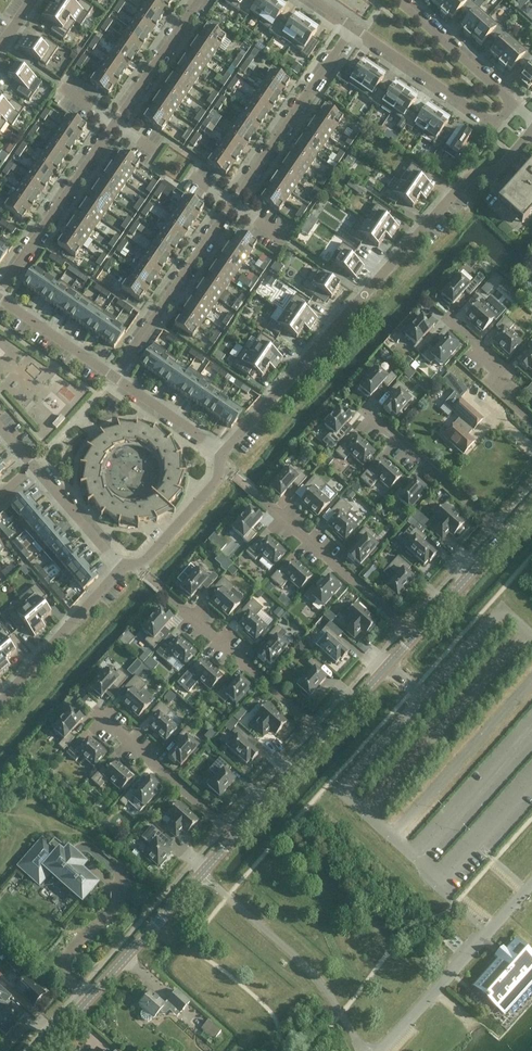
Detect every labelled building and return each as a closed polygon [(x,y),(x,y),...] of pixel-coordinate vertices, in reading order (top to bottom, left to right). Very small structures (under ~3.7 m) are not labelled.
[(80,0),(76,6),(67,0),(60,0),(55,8),(50,4),(49,5),(75,23),(81,26),(93,8),(80,0)] [(125,3),(121,0),(117,6),(121,9),(125,3)] [(141,8),(159,21),(166,11),(149,0),(147,0),(141,8)] [(166,11),(173,2),(170,0),(149,0),(166,11)] [(224,1),(242,13),(251,1),(250,0),(225,0),(224,1)] [(275,0),(259,0),(256,4),(251,1),(242,13),(248,17),(251,12),(261,19),(259,22),(259,23),(275,0)] [(284,9),(283,8),(285,5),(277,0),(275,0),(259,23),(270,30),(269,32),(274,36),(283,23),(277,19),(284,9)] [(432,1),(442,10),(451,0),(433,0),(432,1)] [(442,10),(440,12),(447,18),(448,16),(452,19),(461,10),(465,14),(474,4),(469,0),(451,0),(442,10)] [(465,30),(463,32),(470,39),(472,37),(471,36),(488,17),(474,4),(465,14),(470,18),(461,27),(465,30)] [(520,11),(531,18),(531,9),(525,4),(520,11)] [(75,23),(49,5),(42,16),(55,25),(50,31),(63,40),(75,23)] [(118,14),(121,9),(117,6),(113,11),(118,14)] [(141,8),(135,17),(153,30),(159,21),(141,8)] [(292,45),(308,21),(298,15),(297,17),(295,16),(289,27),(283,23),(274,36),(280,39),(281,38),(292,45)] [(135,17),(129,27),(147,39),(153,30),(135,17)] [(471,36),(472,37),(481,45),(490,36),(494,40),(503,30),(488,17),(471,36)] [(113,21),(108,18),(104,24),(109,27),(113,21)] [(317,27),(308,21),(292,45),(302,52),(300,53),(308,59),(319,42),(312,38),(317,31),(315,30),(317,27)] [(105,32),(109,27),(104,24),(101,29),(105,32)] [(207,26),(201,35),(219,48),(226,38),(207,26)] [(129,27),(122,36),(140,48),(147,39),(129,27)] [(490,53),(500,62),(517,43),(503,30),(494,40),(499,44),(490,53)] [(201,35),(194,45),(213,57),(219,48),(201,35)] [(41,45),(28,36),(20,48),(46,66),(58,48),(45,39),(41,45)] [(122,36),(116,45),(134,58),(140,48),(122,36)] [(100,40),(96,37),(92,42),(96,45),(100,40)] [(93,50),(96,45),(92,42),(88,47),(93,50)] [(259,42),(256,47),(262,52),(265,47),(259,42)] [(500,62),(498,64),(505,70),(507,68),(510,71),(519,62),(523,66),(531,56),(517,43),(500,62)] [(116,45),(109,54),(128,67),(134,58),(116,45)] [(194,45),(188,54),(206,66),(213,57),(194,45)] [(109,54),(103,64),(121,76),(128,67),(109,54)] [(188,54),(182,63),(200,76),(206,66),(188,54)] [(87,58),(83,55),(79,60),(84,63),(87,58)] [(240,63),(244,58),(239,55),(236,60),(240,63)] [(519,79),(523,82),(521,85),(528,91),(531,86),(531,56),(523,66),(528,70),(519,79)] [(80,69),(84,63),(79,60),(76,66),(80,69)] [(236,68),(240,63),(236,60),(232,65),(236,68)] [(251,63),(247,60),(243,65),(248,68),(251,63)] [(359,91),(376,68),(366,61),(364,64),(363,63),(356,73),(345,65),(336,78),(347,86),(349,84),(359,91)] [(182,63),(175,72),(194,85),(200,76),(182,63)] [(103,64),(97,73),(115,85),(121,76),(103,64)] [(16,65),(8,76),(21,86),(17,92),(30,101),(42,83),(16,65)] [(244,74),(248,68),(243,65),(240,71),(244,74)] [(377,87),(384,77),(383,76),(385,74),(376,68),(359,91),(369,98),(368,100),(374,104),(383,91),(377,87)] [(272,70),(265,79),(283,92),(290,82),(272,70)] [(175,72),(169,82),(187,94),(194,85),(175,72)] [(97,73),(90,83),(108,95),(115,85),(97,73)] [(227,81),(231,76),(227,73),(223,78),(227,81)] [(224,87),(227,81),(223,78),(219,84),(224,87)] [(239,81),(234,78),(231,83),(235,87),(239,81)] [(265,79),(259,89),(277,101),(283,92),(265,79)] [(169,82),(163,91),(181,103),(187,94),(169,82)] [(231,92),(235,87),(231,83),(227,89),(231,92)] [(391,113),(407,90),(398,83),(396,86),(395,85),(388,95),(383,91),(374,104),(380,108),(381,106),(391,113)] [(259,89),(252,98),(270,110),(277,101),(259,89)] [(415,98),(417,96),(407,90),(391,113),(402,120),(401,122),(406,126),(415,113),(409,109),(416,99),(415,98)] [(163,91),(156,100),(175,113),(181,103),(163,91)] [(215,100),(219,94),(214,91),(210,97),(215,100)] [(226,99),(222,96),(218,102),(223,105),(226,99)] [(211,105),(215,100),(210,97),(207,102),(211,105)] [(252,98),(246,107),(264,120),(270,110),(252,98)] [(12,126),(24,109),(11,100),(7,106),(0,101),(0,117),(12,126)] [(156,100),(150,109),(168,122),(175,113),(156,100)] [(219,110),(223,105),(218,102),(214,107),(219,110)] [(425,132),(440,112),(430,105),(428,108),(427,107),(420,117),(415,113),(406,126),(412,130),(415,125),(425,132)] [(325,106),(318,116),(336,128),(343,119),(325,106)] [(52,110),(47,107),(44,113),(48,116),(52,110)] [(246,107),(239,116),(258,129),(264,120),(246,107)] [(150,109),(143,119),(162,132),(168,122),(150,109)] [(202,118),(206,113),(202,110),(198,115),(202,118)] [(441,132),(448,121),(447,121),(449,118),(440,112),(425,132),(436,139),(433,144),(438,148),(447,135),(441,132)] [(44,121),(48,116),(44,113),(40,118),(44,121)] [(68,115),(62,124),(80,137),(87,127),(68,115)] [(199,123),(202,118),(198,115),(194,120),(199,123)] [(214,118),(209,115),(206,120),(210,123),(214,118)] [(239,116),(233,126),(251,138),(258,129),(239,116)] [(318,116),(312,125),(330,138),(336,128),(318,116)] [(0,117),(0,133),(7,123),(12,127),(12,126),(0,117)] [(206,128),(210,123),(206,120),(202,125),(206,128)] [(62,124),(55,133),(74,146),(80,137),(62,124)] [(39,128),(35,125),(31,131),(35,134),(39,128)] [(312,125),(305,134),(324,147),(330,138),(312,125)] [(233,126),(227,135),(245,147),(251,138),(233,126)] [(190,136),(194,131),(189,128),(185,133),(190,136)] [(463,148),(471,137),(459,129),(453,139),(447,135),(438,148),(456,160),(464,148),(463,148)] [(32,139),(35,134),(31,131),(27,136),(32,139)] [(55,133),(49,143),(67,155),(74,146),(55,133)] [(186,141),(190,136),(185,133),(182,138),(186,141)] [(201,136),(197,133),(193,138),(198,141),(201,136)] [(354,141),(357,136),(353,133),(349,138),(354,141)] [(305,134),(299,144),(317,156),(324,147),(305,134)] [(227,135),(220,144),(239,157),(245,147),(227,135)] [(194,147),(198,141),(193,138),(189,144),(194,147)] [(350,146),(354,141),(349,138),(346,143),(350,146)] [(49,143),(43,152),(61,165),(67,155),(49,143)] [(27,147),(22,144),(18,149),(23,152),(27,147)] [(214,153),(232,166),(239,157),(220,144),(214,153)] [(299,144),(293,153),(311,165),(317,156),(299,144)] [(19,158),(23,152),(18,149),(15,155),(19,158)] [(121,151),(115,161),(133,173),(140,164),(121,151)] [(341,159),(345,154),(340,151),(337,156),(341,159)] [(43,152),(36,161),(55,174),(61,165),(43,152)] [(214,153),(207,163),(226,176),(232,166),(214,153)] [(293,153),(286,162),(305,175),(311,165),(293,153)] [(337,165),(341,159),(337,156),(333,162),(337,165)] [(36,161),(30,171),(48,183),(55,174),(36,161)] [(115,161),(108,170),(127,183),(133,173),(115,161)] [(14,165),(10,162),(6,167),(10,170),(14,165)] [(286,162),(280,171),(298,184),(305,175),(286,162)] [(395,178),(426,200),(434,188),(420,179),(425,173),(412,164),(400,181),(395,178)] [(531,213),(531,164),(497,203),(522,224),(531,213)] [(7,176),(10,170),(6,167),(2,173),(7,176)] [(329,178),(332,172),(328,169),(324,174),(329,178)] [(108,170),(102,179),(120,192),(127,183),(108,170)] [(30,171),(24,180),(42,192),(48,183),(30,171)] [(280,171),(274,181),(292,193),(298,184),(280,171)] [(325,183),(329,178),(324,174),(320,180),(325,183)] [(426,200),(395,178),(383,196),(395,205),(400,198),(413,207),(421,197),(426,200)] [(102,179),(96,189),(114,201),(120,192),(102,179)] [(24,180),(17,189),(35,202),(42,192),(24,180)] [(154,188),(158,183),(153,180),(150,185),(154,188)] [(274,181),(267,190),(286,202),(292,193),(274,181)] [(150,194),(154,188),(150,185),(146,191),(150,194)] [(165,188),(161,185),(157,191),(162,194),(165,188)] [(316,196),(320,190),(315,187),(312,193),(316,196)] [(17,189),(11,198),(29,211),(35,202),(17,189)] [(96,189),(89,198),(108,210),(114,201),(96,189)] [(267,190),(261,200),(279,212),(286,202),(267,190)] [(158,199),(162,194),(157,191),(154,196),(158,199)] [(312,201),(316,196),(312,193),(308,198),(312,201)] [(186,195),(179,205),(197,217),(204,208),(186,195)] [(11,198),(4,208),(22,221),(29,211),(11,198)] [(89,198),(83,207),(101,220),(108,210),(89,198)] [(141,207),(145,201),(141,198),(137,204),(141,207)] [(360,217),(360,218),(391,239),(399,228),(386,219),(390,212),(377,203),(365,221),(360,217)] [(138,212),(141,207),(137,204),(133,209),(138,212)] [(153,207),(148,204),(145,209),(149,212),(153,207)] [(179,205),(173,214),(191,226),(197,217),(179,205)] [(304,214),(307,209),(303,206),(299,211),(304,214)] [(83,207),(77,216),(95,229),(101,220),(83,207)] [(146,217),(149,212),(145,209),(141,214),(146,217)] [(300,219),(304,214),(299,211),(295,216),(300,219)] [(173,214),(166,223),(184,236),(191,226),(173,214)] [(310,214),(301,230),(310,235),(319,219),(310,214)] [(77,216),(70,226),(89,238),(95,229),(77,216)] [(129,225),(133,220),(128,217),(124,222),(129,225)] [(391,239),(360,218),(348,235),(361,244),(365,238),(378,247),(386,236),(391,239)] [(2,219),(0,223),(0,224),(6,229),(9,224),(2,219)] [(125,230),(129,225),(124,222),(121,227),(125,230)] [(140,225),(136,222),(132,227),(137,230),(140,225)] [(166,223),(160,232),(178,245),(184,236),(166,223)] [(16,229),(9,224),(6,229),(13,233),(16,229)] [(70,226),(64,235),(82,247),(89,238),(70,226)] [(133,236),(137,230),(132,227),(128,233),(133,236)] [(239,231),(232,241),(250,254),(257,244),(239,231)] [(160,232),(154,242),(172,254),(178,245),(160,232)] [(57,245),(76,257),(82,247),(64,235),(57,245)] [(116,244),(120,238),(115,235),(112,240),(116,244)] [(113,249),(116,244),(112,240),(108,246),(113,249)] [(128,243),(123,240),(120,246),(124,249),(128,243)] [(232,241),(226,250),(244,263),(250,254),(232,241)] [(154,242),(147,251),(165,264),(172,254),(154,242)] [(330,261),(356,279),(364,267),(351,258),(355,252),(343,243),(330,261)] [(120,254),(124,249),(120,246),(116,251),(120,254)] [(226,250),(219,260),(238,272),(244,263),(226,250)] [(147,251),(141,260),(159,273),(165,264),(147,251)] [(104,262),(107,257),(103,253),(99,259),(104,262)] [(49,258),(56,263),(59,258),(52,254),(49,258)] [(66,263),(59,258),(56,263),(63,267),(66,263)] [(268,266),(271,261),(267,258),(263,263),(268,266)] [(100,267),(104,262),(99,259),(96,264),(100,267)] [(115,262),(111,259),(107,264),(111,267),(115,262)] [(134,270),(153,282),(159,273),(141,260),(134,270)] [(219,260),(213,269),(231,282),(238,272),(219,260)] [(284,266),(276,261),(271,269),(278,274),(284,266)] [(264,272),(268,266),(263,263),(260,269),(264,272)] [(108,273),(111,267),(107,264),(103,270),(108,273)] [(35,293),(46,277),(34,269),(23,285),(35,293)] [(71,273),(78,278),(81,274),(74,269),(71,273)] [(213,269),(207,278),(225,291),(231,282),(213,269)] [(313,269),(301,287),(314,296),(318,290),(332,299),(340,287),(313,269)] [(134,270),(128,279),(146,291),(153,282),(134,270)] [(276,278),(269,273),(264,281),(271,286),(276,278)] [(88,279),(81,274),(78,278),(85,283),(88,279)] [(458,275),(441,295),(445,298),(443,299),(450,305),(452,304),(453,305),(465,290),(470,295),(479,285),(474,280),(469,285),(458,275)] [(255,285),(259,279),(254,276),(251,282),(255,285)] [(46,301),(60,281),(60,280),(57,285),(46,277),(35,293),(46,301)] [(207,278),(200,288),(219,300),(225,291),(207,278)] [(128,279),(121,288),(140,301),(146,291),(128,279)] [(57,309),(71,288),(60,281),(46,301),(57,309)] [(251,290),(255,285),(251,282),(247,287),(251,290)] [(94,289),(101,294),(104,289),(97,285),(94,289)] [(69,316),(82,296),(71,288),(57,309),(69,316)] [(200,288),(194,297),(212,309),(219,300),(200,288)] [(111,294),(104,289),(101,294),(108,299),(111,294)] [(494,319),(482,307),(487,301),(478,293),(469,303),(474,307),(466,316),(477,326),(476,328),(480,332),(482,331),(483,331),(494,319)] [(243,303),(246,298),(242,294),(238,300),(243,303)] [(296,295),(284,312),(310,330),(318,319),(304,310),(309,304),(296,295)] [(80,324),(94,304),(82,296),(69,316),(80,324)] [(194,297),(188,306),(206,319),(212,309),(194,297)] [(116,304),(123,309),(126,305),(119,300),(116,304)] [(239,308),(243,303),(238,300),(234,305),(239,308)] [(91,332),(102,316),(105,312),(94,304),(80,324),(91,332)] [(255,309),(248,304),(242,312),(250,317),(255,309)] [(133,309),(126,305),(123,309),(130,314),(133,309)] [(188,306),(181,315),(200,328),(206,319),(188,306)] [(310,330),(284,312),(276,323),(271,320),(267,327),(279,335),(284,329),(297,338),(305,327),(310,331),(310,330)] [(230,321),(234,316),(229,313),(226,318),(230,321)] [(181,315),(175,325),(193,338),(200,328),(181,315)] [(103,340),(113,324),(102,316),(91,332),(103,340)] [(422,316),(413,327),(411,325),(405,332),(407,334),(405,335),(416,345),(414,348),(419,353),(427,343),(422,338),(435,325),(428,319),(427,320),(422,316)] [(521,343),(508,331),(514,325),(505,317),(496,327),(501,331),(493,340),(504,350),(502,352),(507,356),(509,355),(510,355),(521,343)] [(226,327),(230,321),(226,318),(222,323),(226,327)] [(114,348),(125,332),(113,324),(103,340),(114,348)] [(218,339),(221,334),(217,331),(213,336),(218,339)] [(166,338),(173,343),(176,339),(169,334),(166,338)] [(244,348),(275,370),(283,359),(270,349),(274,343),(261,334),(249,351),(244,348)] [(448,336),(435,350),(430,346),(422,356),(431,364),(435,359),(442,365),(444,364),(445,365),(451,358),(450,357),(459,346),(456,343),(457,341),(450,335),(449,337),(448,336)] [(214,345),(218,339),(213,336),(209,342),(214,345)] [(183,344),(176,339),(173,343),(180,348),(183,344)] [(237,358),(243,346),(236,343),(230,354),(237,358)] [(152,374),(166,353),(153,345),(150,349),(151,350),(140,366),(152,374)] [(275,370),(244,348),(232,366),(245,375),(249,368),(262,377),(270,367),(275,370)] [(189,354),(195,359),(198,354),(192,350),(189,354)] [(519,364),(526,370),(528,369),(531,373),(531,350),(519,364)] [(163,381),(177,361),(166,353),(152,374),(163,381)] [(205,359),(198,354),(195,359),(202,363),(205,359)] [(175,389),(186,373),(175,366),(178,361),(177,361),(163,381),(175,389)] [(211,369),(218,374),(221,370),(214,365),(211,369)] [(387,378),(376,368),(375,369),(373,368),(367,375),(369,376),(359,387),(363,390),(361,392),(368,398),(369,396),(370,397),(383,383),(388,387),(397,377),(392,373),(387,378)] [(228,374),(221,370),(218,374),(225,379),(228,374)] [(186,397),(197,381),(186,373),(175,389),(186,397)] [(458,382),(449,373),(442,381),(452,389),(458,382)] [(197,405),(211,384),(208,388),(197,381),(186,397),(197,405)] [(234,385),(241,389),(243,385),(237,381),(234,385)] [(408,389),(399,381),(390,391),(395,395),(383,408),(390,414),(392,413),(396,417),(403,409),(405,411),(411,404),(409,402),(411,401),(404,394),(408,389)] [(208,412),(222,392),(211,384),(197,405),(208,412)] [(250,390),(243,385),(241,389),(247,394),(250,390)] [(220,420),(231,404),(220,397),(223,392),(222,392),(208,412),(220,420)] [(444,437),(463,454),(475,441),(467,434),(472,429),(473,430),(483,419),(462,400),(452,411),(460,418),(444,437)] [(242,412),(231,404),(220,420),(227,425),(226,425),(228,427),(229,426),(231,428),(242,412)] [(331,415),(325,422),(326,424),(325,425),(332,432),(327,437),(337,445),(345,435),(340,431),(352,418),(345,412),(344,413),(339,409),(332,417),(331,415)] [(61,416),(52,425),(57,429),(65,419),(61,416)] [(136,426),(119,425),(118,423),(117,423),(119,428),(102,433),(101,432),(100,432),(103,436),(89,447),(87,446),(87,447),(91,450),(82,465),(80,465),(85,466),(82,484),(81,484),(81,485),(86,484),(89,501),(88,502),(88,503),(93,500),(102,515),(101,517),(102,517),(105,513),(119,523),(119,525),(119,526),(121,520),(138,525),(138,527),(138,522),(156,520),(157,522),(158,521),(155,516),(170,509),(175,513),(175,512),(169,506),(181,492),(182,493),(183,492),(178,490),(184,474),(186,474),(186,473),(181,473),(181,455),(182,455),(182,454),(177,456),(171,439),(172,438),(171,437),(168,441),(156,428),(156,426),(153,431),(138,423),(138,421),(137,421),(136,426)] [(375,453),(358,437),(349,447),(345,442),(336,452),(345,460),(350,454),(363,466),(375,453)] [(402,477),(385,461),(376,471),(372,466),(361,478),(371,488),(379,480),(390,490),(402,477)] [(294,475),(286,468),(269,487),(273,491),(271,492),(278,498),(280,497),(281,498),(293,483),(298,488),(307,478),(298,470),(294,475)] [(318,516),(337,495),(315,475),(304,487),(309,492),(301,501),(312,511),(311,513),(315,517),(317,515),(318,516)] [(425,486),(418,480),(417,481),(416,481),(405,492),(400,488),(391,497),(396,502),(399,499),(410,510),(411,508),(413,509),(419,503),(418,501),(427,491),(424,487),(425,486)] [(35,505),(26,494),(11,507),(20,517),(16,520),(16,521),(35,505)] [(342,499),(331,511),(336,516),(328,525),(345,540),(357,527),(345,517),(353,509),(342,499)] [(44,515),(35,505),(16,521),(25,531),(44,515)] [(462,526),(465,523),(454,514),(456,512),(449,506),(448,508),(445,505),(433,518),(439,523),(432,530),(443,540),(451,531),(455,535),(456,533),(458,535),(464,528),(462,526)] [(249,510),(232,529),(243,539),(248,544),(257,534),(252,530),(262,518),(255,512),(254,514),(249,510)] [(34,541),(53,525),(44,515),(25,531),(26,531),(30,528),(38,538),(34,541)] [(425,530),(417,523),(414,527),(422,534),(425,530)] [(43,552),(62,536),(53,525),(34,541),(43,552)] [(430,562),(436,556),(422,543),(427,538),(422,534),(414,527),(412,526),(404,535),(411,542),(405,548),(407,550),(406,552),(412,558),(414,556),(424,565),(429,561),(430,562)] [(366,527),(357,537),(362,541),(347,557),(354,563),(356,562),(360,566),(370,555),(371,557),(377,550),(376,548),(377,547),(370,540),(375,535),(366,527)] [(12,535),(7,529),(3,532),(8,539),(12,535)] [(222,549),(227,544),(215,532),(210,537),(222,549)] [(71,546),(62,536),(43,552),(52,562),(71,546)] [(255,543),(246,553),(255,561),(260,555),(273,566),(285,553),(268,538),(260,547),(255,543)] [(15,547),(21,553),(25,550),(19,543),(15,547)] [(61,572),(80,556),(71,546),(52,562),(56,559),(65,569),(61,572)] [(30,556),(25,550),(21,553),(27,559),(30,556)] [(220,553),(215,561),(228,569),(233,561),(220,553)] [(89,567),(80,556),(61,572),(70,583),(89,567)] [(398,557),(388,568),(384,573),(387,576),(381,584),(389,591),(388,593),(395,598),(396,597),(397,598),(414,579),(406,572),(410,567),(398,557)] [(295,562),(286,571),(282,567),(271,579),(276,584),(277,583),(283,587),(289,580),(300,590),(312,577),(295,562)] [(11,564),(6,569),(10,573),(15,568),(11,564)] [(33,567),(39,574),(43,570),(37,564),(33,567)] [(228,570),(233,574),(238,569),(232,564),(228,570)] [(94,573),(89,567),(70,583),(74,580),(83,590),(98,577),(96,575),(97,575),(95,572),(94,573)] [(5,577),(10,573),(6,569),(1,573),(5,577)] [(197,569),(195,570),(194,569),(188,576),(189,577),(180,588),(183,591),(182,592),(189,598),(190,597),(191,598),(204,583),(209,587),(218,578),(213,573),(208,578),(197,569)] [(48,577),(43,570),(39,574),(44,580),(48,577)] [(329,578),(317,591),(313,586),(304,596),(309,600),(312,597),(323,607),(340,588),(337,585),(338,583),(331,577),(330,579),(329,578)] [(243,598),(233,589),(234,587),(223,578),(215,588),(220,592),(211,601),(228,617),(240,603),(239,603),(243,598)] [(36,585),(30,590),(20,599),(24,604),(45,627),(41,622),(51,614),(41,602),(47,597),(36,585)] [(51,588),(57,594),(61,591),(55,585),(51,588)] [(66,597),(61,591),(57,594),(62,601),(66,597)] [(279,599),(287,606),(291,601),(283,594),(279,599)] [(253,641),(254,640),(255,641),(274,619),(252,600),(242,612),(246,616),(238,625),(249,635),(247,636),(253,641)] [(45,627),(24,604),(8,618),(18,629),(24,624),(35,636),(45,627)] [(367,610),(360,604),(359,606),(357,604),(345,617),(350,622),(344,629),(354,638),(362,629),(367,633),(368,632),(370,633),(376,626),(374,625),(377,622),(365,612),(367,610)] [(148,620),(142,627),(144,628),(142,630),(149,636),(145,641),(154,649),(163,639),(158,635),(173,618),(166,612),(164,614),(160,610),(150,621),(148,620)] [(348,654),(334,642),(342,633),(330,622),(322,632),(327,636),(317,647),(336,664),(340,660),(342,661),(348,654)] [(0,624),(0,655),(10,666),(6,661),(16,653),(5,640),(11,635),(1,624),(0,624)] [(286,648),(288,647),(277,637),(282,630),(277,626),(269,635),(273,640),(258,657),(264,663),(266,662),(271,666),(280,655),(282,657),(288,650),(286,648)] [(189,648),(178,638),(170,647),(165,643),(156,653),(167,662),(172,656),(184,666),(195,653),(194,653),(196,651),(190,646),(189,648)] [(144,652),(139,657),(150,668),(155,662),(144,652)] [(0,655),(0,675),(10,666),(0,655)] [(129,669),(138,678),(148,668),(139,658),(129,669)] [(300,692),(307,698),(308,696),(309,697),(326,679),(318,671),(322,666),(313,658),(308,663),(314,669),(298,687),(301,690),(300,692)] [(222,677),(205,662),(197,671),(192,667),(183,677),(194,686),(199,680),(211,690),(222,677)] [(105,671),(104,669),(98,676),(99,677),(90,688),(93,691),(92,693),(99,699),(100,697),(101,698),(112,686),(117,690),(128,678),(119,670),(114,675),(107,669),(105,671)] [(150,704),(139,694),(147,685),(136,676),(125,688),(130,692),(122,702),(139,717),(150,704)] [(239,678),(229,689),(224,685),(216,695),(225,703),(229,698),(236,704),(239,701),(241,703),(247,696),(245,694),(251,688),(247,685),(249,683),(242,677),(240,679),(239,678)] [(171,712),(161,702),(152,712),(157,716),(148,726),(166,741),(177,728),(166,718),(171,712)] [(287,722),(267,704),(255,717),(259,721),(253,728),(263,737),(271,728),(277,734),(287,722)] [(59,720),(53,726),(55,728),(53,730),(64,739),(58,745),(64,750),(75,738),(70,734),(83,719),(76,713),(75,715),(70,710),(61,721),(59,720)] [(187,727),(176,739),(181,743),(168,758),(175,764),(176,762),(181,766),(190,756),(192,757),(198,750),(196,749),(198,747),(187,737),(192,731),(187,727)] [(246,765),(250,760),(252,761),(258,755),(245,743),(250,738),(237,727),(233,732),(237,736),(227,748),(246,765)] [(100,749),(89,739),(80,748),(76,744),(67,753),(76,761),(81,755),(94,767),(106,754),(105,753),(106,751),(101,747),(100,749)] [(218,777),(208,788),(211,790),(210,792),(217,798),(218,796),(220,798),(235,780),(227,773),(231,768),(220,758),(210,770),(218,777)] [(102,768),(92,780),(101,788),(108,779),(121,791),(133,778),(115,763),(107,772),(102,768)] [(150,778),(136,794),(131,789),(120,802),(125,806),(133,798),(144,808),(161,789),(157,785),(159,784),(152,778),(151,779),(150,778)] [(180,805),(178,803),(167,816),(173,821),(166,829),(176,837),(184,829),(188,832),(186,834),(187,834),(190,831),(191,832),(197,826),(196,824),(198,821),(187,811),(189,809),(182,803),(180,805)] [(152,826),(142,838),(150,846),(143,854),(158,866),(171,851),(160,842),(165,837),(152,826)] [(82,901),(97,885),(85,874),(84,874),(80,870),(85,865),(69,850),(68,851),(55,840),(49,846),(43,840),(20,866),(35,880),(45,868),(49,872),(50,870),(57,875),(55,877),(82,901)] [(474,986),(486,996),(485,997),(488,1000),(489,999),(497,1007),(521,980),(526,984),(531,977),(531,973),(529,971),(531,968),(531,957),(514,941),(474,986)] [(45,994),(26,976),(14,989),(33,1007),(45,994)] [(140,1004),(140,1005),(144,1009),(141,1012),(141,1015),(141,1018),(145,1021),(148,1021),(150,1020),(153,1017),(154,1018),(160,1011),(165,1016),(170,1010),(177,1017),(190,1002),(177,991),(169,1000),(165,1005),(151,992),(145,999),(143,999),(140,1002),(140,1004)] [(0,1010),(0,1032),(6,1037),(13,1029),(14,1030),(18,1025),(17,1024),(24,1016),(12,1005),(6,1012),(1,1008),(0,1010)] [(208,1021),(202,1028),(215,1040),(221,1032),(208,1021)]
